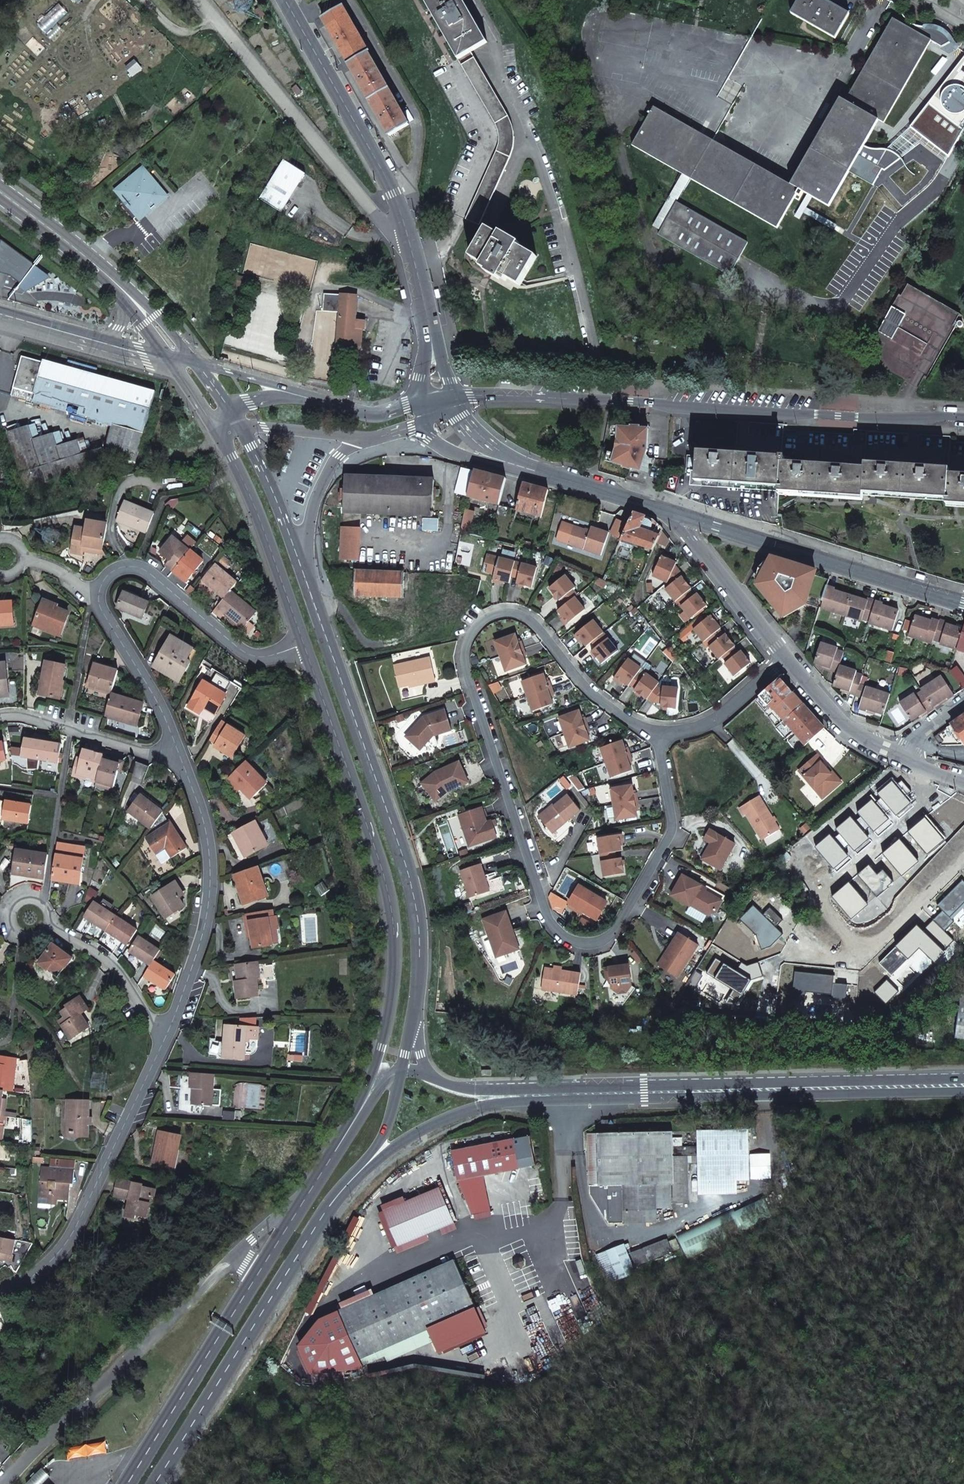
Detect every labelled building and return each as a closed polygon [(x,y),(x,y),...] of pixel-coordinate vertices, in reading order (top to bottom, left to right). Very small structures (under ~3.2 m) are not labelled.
[(458,59),(471,52),(487,42),(463,0),(424,0),(458,59)] [(791,13),(835,38),(849,14),(824,0),(799,0),(791,13)] [(380,119),(389,136),(409,125),(368,53),(369,52),(342,6),(322,17),(335,40),(359,83),(380,119)] [(840,98),(790,185),(799,190),(809,196),(829,207),(849,172),(858,156),(863,146),(875,125),(878,120),(883,123),(931,40),(917,32),(893,18),(845,101),(840,98)] [(917,32),(931,40),(936,43),(941,46),(949,42),(948,40),(945,37),(940,33),(933,30),(926,30),(918,28),(917,32)] [(497,151),(466,219),(479,225),(511,155),(513,151),(513,148),(513,144),(513,143),(513,135),(513,134),(513,131),(513,126),(512,122),(511,121),(511,120),(471,52),(458,59),(496,123),(498,129),(498,134),(499,134),(499,145),(498,148),(497,151)] [(910,127),(918,132),(949,155),(963,129),(963,58),(910,127)] [(654,107),(632,145),(776,228),(799,190),(790,185),(654,107)] [(918,132),(910,127),(888,148),(891,149),(894,151),(896,152),(898,154),(900,156),(902,158),(920,144),(944,162),(949,155),(918,132)] [(858,156),(849,172),(872,185),(882,170),(885,170),(901,158),(898,156),(895,154),(892,152),(889,151),(887,150),(882,149),(877,150),(873,149),(869,149),(866,148),(863,146),(858,156)] [(285,160),(260,198),(281,212),(306,174),(285,160)] [(166,197),(142,170),(116,192),(140,219),(166,197)] [(676,202),(658,235),(729,275),(747,243),(676,202)] [(436,219),(445,223),(448,216),(439,212),(436,219)] [(501,275),(520,285),(537,257),(518,246),(520,243),(501,232),(498,235),(487,228),(470,256),(482,264),(480,267),(486,270),(485,272),(498,280),(501,275)] [(0,241),(0,274),(10,276),(21,284),(19,287),(25,292),(49,277),(1,241),(0,241)] [(872,347),(866,358),(917,388),(924,377),(926,378),(955,327),(953,326),(960,314),(908,284),(901,296),(899,294),(870,345),(872,347)] [(357,296),(340,295),(324,294),(322,311),(339,313),(336,347),(353,348),(353,347),(361,347),(362,330),(354,329),(355,320),(357,296)] [(364,320),(355,320),(354,329),(362,330),(364,330),(364,320)] [(135,463),(156,392),(43,360),(42,362),(23,356),(12,395),(11,395),(89,418),(89,419),(97,421),(97,422),(112,427),(104,454),(135,463)] [(348,396),(360,399),(356,384),(346,387),(348,396)] [(795,426),(736,421),(735,436),(794,440),(794,431),(795,426)] [(29,427),(9,433),(25,486),(107,462),(102,448),(82,454),(78,441),(58,447),(54,435),(34,441),(29,427)] [(632,469),(633,469),(639,452),(640,429),(618,428),(617,445),(612,463),(624,466),(623,468),(631,470),(632,469)] [(639,452),(633,469),(639,471),(644,453),(646,454),(647,451),(649,429),(640,429),(639,452)] [(962,437),(853,430),(853,435),(852,445),(962,453),(962,442),(962,437)] [(853,435),(794,431),(794,440),(793,446),(852,450),(852,445),(853,435)] [(781,457),(697,451),(697,457),(695,473),(695,481),(778,487),(780,462),(781,457)] [(697,457),(687,456),(685,472),(695,473),(697,457)] [(864,468),(780,462),(778,487),(778,492),(862,498),(863,493),(864,468)] [(949,469),(865,463),(864,468),(863,493),(946,499),(948,474),(949,469)] [(467,497),(474,470),(462,467),(455,494),(467,497)] [(503,489),(506,478),(474,470),(467,497),(499,505),(503,489)] [(948,474),(946,499),(946,503),(963,505),(963,475),(948,474)] [(434,489),(434,480),(345,476),(344,489),(342,489),(341,500),(344,500),(343,512),(432,516),(433,500),(439,500),(439,490),(434,489)] [(516,510),(541,517),(548,490),(523,483),(516,510)] [(117,521),(146,533),(154,513),(125,502),(117,521)] [(461,532),(469,533),(473,511),(465,510),(461,532)] [(636,542),(653,550),(659,536),(656,535),(660,526),(654,520),(633,513),(623,536),(636,542)] [(76,528),(71,553),(82,555),(84,546),(102,550),(107,524),(87,521),(86,529),(76,528)] [(573,526),(567,544),(601,555),(608,533),(591,527),(590,532),(573,526)] [(342,527),(341,560),(359,561),(360,528),(342,527)] [(172,570),(189,550),(172,536),(159,551),(169,560),(165,564),(172,570)] [(636,542),(623,536),(620,541),(633,547),(636,542)] [(185,581),(203,560),(190,549),(189,550),(172,570),(185,581)] [(652,575),(667,582),(668,581),(675,565),(676,562),(668,559),(670,556),(662,553),(652,575)] [(511,577),(515,562),(498,557),(491,582),(499,584),(500,581),(508,583),(509,577),(511,577)] [(771,600),(778,609),(777,609),(783,616),(801,602),(805,603),(816,571),(771,557),(758,583),(765,592),(764,593),(770,601),(771,600)] [(536,568),(515,562),(511,577),(516,578),(515,584),(531,588),(536,568)] [(215,564),(202,579),(223,598),(230,590),(237,582),(215,564)] [(683,575),(675,565),(668,581),(671,584),(665,589),(675,601),(678,599),(690,590),(691,588),(682,576),(683,575)] [(355,570),(354,595),(403,597),(404,573),(355,570)] [(560,599),(565,604),(574,597),(577,595),(572,590),(574,588),(564,575),(548,588),(558,600),(560,599)] [(835,588),(827,586),(823,601),(821,608),(845,615),(851,596),(834,590),(835,588)] [(223,598),(216,607),(242,629),(256,613),(230,590),(223,598)] [(681,606),(691,618),(707,605),(697,593),(694,595),(690,590),(678,599),(683,604),(681,606)] [(124,592),(117,608),(143,619),(149,602),(124,592)] [(867,601),(851,596),(845,615),(862,621),(862,619),(869,621),(875,601),(868,599),(867,601)] [(574,597),(565,604),(557,611),(562,617),(560,619),(565,625),(584,610),(574,597)] [(883,603),(875,601),(869,621),(868,623),(892,631),(898,611),(882,605),(883,603)] [(13,625),(12,602),(0,603),(0,626),(13,625)] [(42,604),(35,623),(45,627),(44,630),(60,636),(69,615),(57,610),(59,606),(51,603),(50,607),(42,604)] [(708,638),(719,629),(721,628),(715,621),(718,620),(713,613),(693,629),(704,642),(708,638)] [(922,618),(915,616),(908,636),(925,641),(926,639),(933,641),(933,640),(939,621),(932,619),(931,621),(922,618)] [(593,620),(574,635),(579,642),(581,640),(586,646),(592,642),(603,633),(593,620)] [(947,622),(939,620),(939,621),(933,640),(940,642),(939,644),(957,649),(963,629),(962,629),(946,624),(947,622)] [(722,656),(734,647),(735,646),(725,634),(724,635),(719,629),(708,638),(712,644),(709,646),(719,659),(722,656)] [(603,633),(592,642),(596,647),(591,651),(601,664),(617,651),(603,633)] [(500,656),(523,648),(520,641),(518,642),(515,634),(494,641),(500,656)] [(172,636),(154,667),(170,676),(174,669),(184,675),(191,662),(187,660),(194,649),(172,636)] [(837,648),(821,643),(814,663),(830,668),(830,670),(837,673),(839,666),(844,653),(837,650),(837,648)] [(735,676),(751,663),(741,651),(738,653),(734,647),(722,656),(726,662),(725,663),(735,676)] [(505,671),(526,664),(523,656),(526,655),(523,648),(500,656),(505,671)] [(891,664),(894,653),(888,651),(885,662),(891,664)] [(394,665),(399,687),(409,685),(426,681),(427,683),(435,681),(430,657),(394,665)] [(628,659),(613,678),(620,683),(622,681),(628,686),(630,684),(638,673),(641,668),(628,659)] [(46,661),(39,695),(59,699),(66,666),(46,661)] [(9,696),(6,663),(0,664),(0,697),(9,696)] [(118,671),(94,664),(88,687),(111,694),(118,671)] [(856,671),(839,666),(837,673),(833,686),(849,691),(849,693),(856,696),(860,685),(862,675),(856,673),(856,671)] [(963,690),(963,689),(963,675),(963,674),(956,666),(950,671),(963,690)] [(184,675),(174,669),(170,676),(179,682),(184,675)] [(543,673),(521,681),(527,696),(551,688),(549,680),(546,681),(543,673)] [(638,673),(630,684),(635,688),(634,690),(647,699),(648,698),(657,686),(659,683),(646,673),(644,677),(638,673)] [(942,676),(921,690),(922,691),(932,707),(946,698),(948,699),(954,695),(942,676)] [(802,704),(780,677),(761,693),(759,696),(769,708),(774,708),(784,719),(782,720),(783,722),(782,723),(786,727),(789,724),(792,728),(790,730),(792,732),(794,730),(806,744),(824,728),(802,704)] [(204,681),(188,707),(199,714),(203,707),(215,714),(227,695),(204,681)] [(866,687),(860,685),(856,696),(863,697),(866,687)] [(657,686),(648,698),(654,702),(661,703),(661,707),(676,709),(679,688),(663,687),(662,690),(657,686)] [(890,695),(866,687),(863,697),(859,709),(866,711),(867,709),(883,715),(890,695)] [(551,688),(527,696),(532,711),(554,704),(551,696),(554,695),(551,688)] [(915,694),(900,703),(911,721),(926,711),(927,713),(933,709),(932,707),(922,691),(916,695),(915,694)] [(111,694),(105,716),(117,720),(117,718),(138,724),(144,704),(111,694)] [(452,730),(445,710),(423,716),(407,734),(415,741),(416,739),(424,746),(429,740),(427,736),(434,734),(435,735),(452,730)] [(579,710),(558,718),(564,733),(587,724),(584,717),(581,718),(579,710)] [(963,741),(963,716),(952,724),(963,741)] [(221,721),(210,740),(222,747),(221,750),(232,757),(246,736),(221,721)] [(587,724),(564,733),(569,748),(589,740),(586,732),(589,731),(587,724)] [(420,750),(424,746),(416,739),(415,741),(407,734),(405,736),(420,750)] [(25,738),(22,756),(35,759),(39,736),(34,735),(33,740),(25,738)] [(39,736),(35,759),(40,760),(44,737),(39,736)] [(44,737),(40,760),(58,762),(61,744),(53,743),(54,738),(44,737)] [(625,748),(622,740),(600,748),(605,763),(630,754),(628,747),(625,748)] [(104,755),(84,750),(82,759),(77,774),(97,779),(103,759),(104,755)] [(633,761),(630,754),(605,763),(610,778),(632,770),(629,763),(633,761)] [(818,755),(799,771),(814,789),(817,787),(824,794),(838,782),(821,762),(823,761),(818,755)] [(82,759),(78,758),(73,776),(96,782),(97,779),(77,774),(82,759)] [(109,761),(103,759),(97,779),(96,782),(114,787),(118,771),(121,771),(124,761),(120,761),(119,768),(107,765),(109,761)] [(113,762),(109,761),(107,765),(119,768),(120,761),(114,759),(113,762)] [(246,761),(225,781),(237,793),(243,787),(253,798),(267,784),(246,761)] [(435,772),(422,783),(434,799),(445,789),(447,792),(468,782),(459,761),(435,772)] [(136,762),(130,776),(143,781),(149,767),(136,762)] [(891,809),(897,815),(912,802),(906,796),(912,791),(901,779),(896,784),(893,781),(878,794),(881,798),(891,809)] [(632,785),(611,788),(613,804),(638,800),(636,792),(634,793),(632,785)] [(445,789),(434,799),(436,801),(447,792),(445,789)] [(128,812),(151,828),(160,816),(163,812),(141,795),(128,812)] [(553,804),(539,816),(550,831),(565,819),(567,821),(580,810),(568,795),(554,805),(553,804)] [(746,814),(762,840),(780,830),(760,796),(739,808),(744,815),(746,814)] [(871,827),(875,832),(890,819),(886,814),(891,809),(881,798),(875,803),(872,799),(858,812),(861,815),(871,827)] [(638,800),(613,804),(616,820),(637,816),(636,808),(639,808),(638,800)] [(2,802),(0,816),(0,819),(17,822),(24,823),(27,806),(2,802)] [(486,822),(481,808),(459,815),(469,846),(496,837),(491,821),(486,822)] [(850,845),(855,851),(870,838),(865,833),(871,827),(861,815),(855,821),(851,816),(836,830),(840,833),(850,845)] [(925,818),(908,832),(927,854),(944,839),(925,818)] [(233,832),(246,857),(268,845),(255,821),(233,832)] [(146,838),(156,854),(165,848),(171,858),(187,848),(171,823),(146,838)] [(711,843),(702,859),(717,868),(723,857),(727,858),(735,844),(710,829),(704,839),(711,843)] [(816,847),(834,868),(849,856),(844,850),(850,845),(840,833),(834,839),(830,835),(816,847)] [(622,834),(597,838),(600,854),(615,852),(622,851),(620,842),(623,842),(622,834)] [(899,840),(883,854),(902,876),(918,862),(899,840)] [(80,884),(84,859),(86,847),(58,842),(56,856),(52,880),(80,884)] [(165,848),(156,854),(162,864),(171,858),(165,848)] [(48,855),(18,850),(14,874),(26,876),(30,872),(45,875),(48,855)] [(615,852),(600,854),(604,877),(624,873),(622,857),(616,858),(615,852)] [(720,869),(727,858),(723,857),(717,868),(720,869)] [(490,891),(481,864),(460,870),(469,898),(490,891)] [(869,865),(858,875),(877,898),(889,888),(888,887),(894,882),(883,870),(877,875),(869,865)] [(233,874),(244,904),(268,896),(258,866),(233,874)] [(683,875),(671,895),(690,906),(690,905),(708,915),(715,913),(722,900),(700,888),(702,885),(701,885),(683,875)] [(945,932),(955,922),(952,920),(963,908),(963,882),(963,880),(938,906),(943,911),(934,920),(945,932)] [(176,882),(152,897),(166,918),(184,906),(179,898),(184,895),(176,882)] [(702,883),(701,885),(702,885),(700,888),(722,900),(725,896),(702,883)] [(849,883),(833,897),(852,919),(868,905),(849,883)] [(580,886),(570,903),(597,919),(607,902),(580,886)] [(95,902),(87,914),(93,918),(91,921),(106,932),(117,918),(95,902)] [(754,906),(740,919),(756,935),(761,950),(771,946),(783,934),(777,928),(783,921),(770,908),(763,915),(754,906)] [(251,929),(254,948),(273,945),(271,930),(278,928),(276,917),(273,917),(272,910),(245,914),(247,930),(251,929)] [(483,919),(496,957),(517,950),(510,931),(513,930),(506,911),(483,919)] [(106,932),(121,943),(123,941),(129,945),(138,933),(117,918),(106,932)] [(917,925),(879,964),(892,976),(919,948),(933,962),(954,941),(945,932),(934,920),(923,931),(917,925)] [(519,949),(513,930),(510,931),(517,950),(519,949)] [(677,977),(698,945),(679,932),(658,965),(677,977)] [(141,936),(130,950),(145,962),(148,959),(154,963),(155,961),(162,951),(141,936)] [(53,943),(39,963),(50,972),(64,970),(73,958),(53,943)] [(737,971),(716,958),(707,974),(733,990),(726,1003),(738,1004),(751,981),(763,976),(758,962),(747,966),(742,963),(737,971)] [(176,977),(155,961),(154,963),(151,966),(146,973),(152,977),(150,980),(165,991),(176,977)] [(235,981),(237,998),(258,996),(256,979),(260,979),(257,961),(238,964),(239,981),(235,981)] [(629,965),(605,968),(607,979),(611,982),(612,988),(619,993),(626,992),(631,985),(629,965)] [(541,989),(577,995),(581,973),(545,968),(541,989)] [(794,972),(791,1001),(804,1002),(805,993),(831,995),(831,1000),(845,1002),(847,985),(833,984),(834,976),(794,972)] [(898,991),(887,981),(875,993),(886,1003),(898,991)] [(60,1021),(71,1039),(89,1026),(80,1014),(88,1009),(80,996),(68,1005),(69,1007),(62,1012),(65,1017),(60,1021)] [(963,1039),(963,1014),(958,1013),(955,1038),(963,1039)] [(245,1053),(247,1027),(225,1025),(222,1058),(249,1060),(250,1053),(245,1053)] [(247,1027),(245,1053),(250,1053),(250,1046),(257,1047),(259,1028),(247,1027)] [(0,1056),(0,1090),(3,1090),(13,1091),(17,1058),(0,1056)] [(195,1089),(194,1105),(212,1106),(214,1074),(190,1073),(189,1088),(195,1089)] [(88,1137),(90,1101),(67,1100),(66,1133),(77,1133),(77,1137),(88,1137)] [(616,1120),(602,1121),(602,1128),(616,1127),(616,1120)] [(748,1130),(697,1131),(698,1146),(673,1147),(673,1157),(698,1156),(699,1194),(737,1194),(737,1180),(749,1180),(748,1130)] [(159,1131),(153,1162),(172,1166),(176,1150),(178,1150),(181,1136),(159,1131)] [(590,1185),(670,1183),(671,1183),(674,1183),(674,1204),(688,1203),(687,1156),(673,1157),(673,1147),(673,1131),(588,1133),(589,1185),(590,1185)] [(483,1176),(518,1169),(518,1167),(523,1166),(527,1163),(529,1160),(530,1157),(531,1155),(530,1151),(529,1148),(526,1145),(524,1143),(520,1142),(517,1142),(513,1143),(513,1141),(451,1153),(457,1181),(472,1216),(490,1213),(483,1176)] [(57,1205),(58,1199),(66,1200),(68,1200),(70,1183),(74,1183),(75,1170),(42,1168),(40,1197),(51,1198),(51,1204),(57,1205)] [(118,1179),(114,1196),(129,1199),(125,1216),(135,1218),(136,1214),(146,1217),(149,1203),(148,1203),(149,1197),(154,1198),(156,1189),(142,1186),(142,1184),(118,1179)] [(622,1210),(645,1210),(646,1222),(656,1222),(656,1209),(671,1208),(671,1183),(670,1183),(590,1185),(590,1194),(609,1223),(622,1223),(622,1210)] [(397,1246),(453,1223),(438,1189),(382,1212),(397,1246)] [(51,1198),(40,1197),(39,1207),(51,1208),(51,1204),(51,1198)] [(622,1223),(646,1222),(645,1210),(622,1210),(622,1223)] [(11,1263),(15,1241),(0,1238),(0,1261),(11,1263)] [(400,1284),(339,1311),(320,1320),(299,1346),(311,1374),(364,1368),(362,1363),(360,1359),(383,1348),(429,1328),(474,1308),(475,1308),(455,1261),(400,1284)] [(474,1308),(429,1328),(434,1340),(435,1342),(479,1322),(474,1308)] [(388,1360),(434,1340),(429,1328),(383,1348),(388,1360)]
